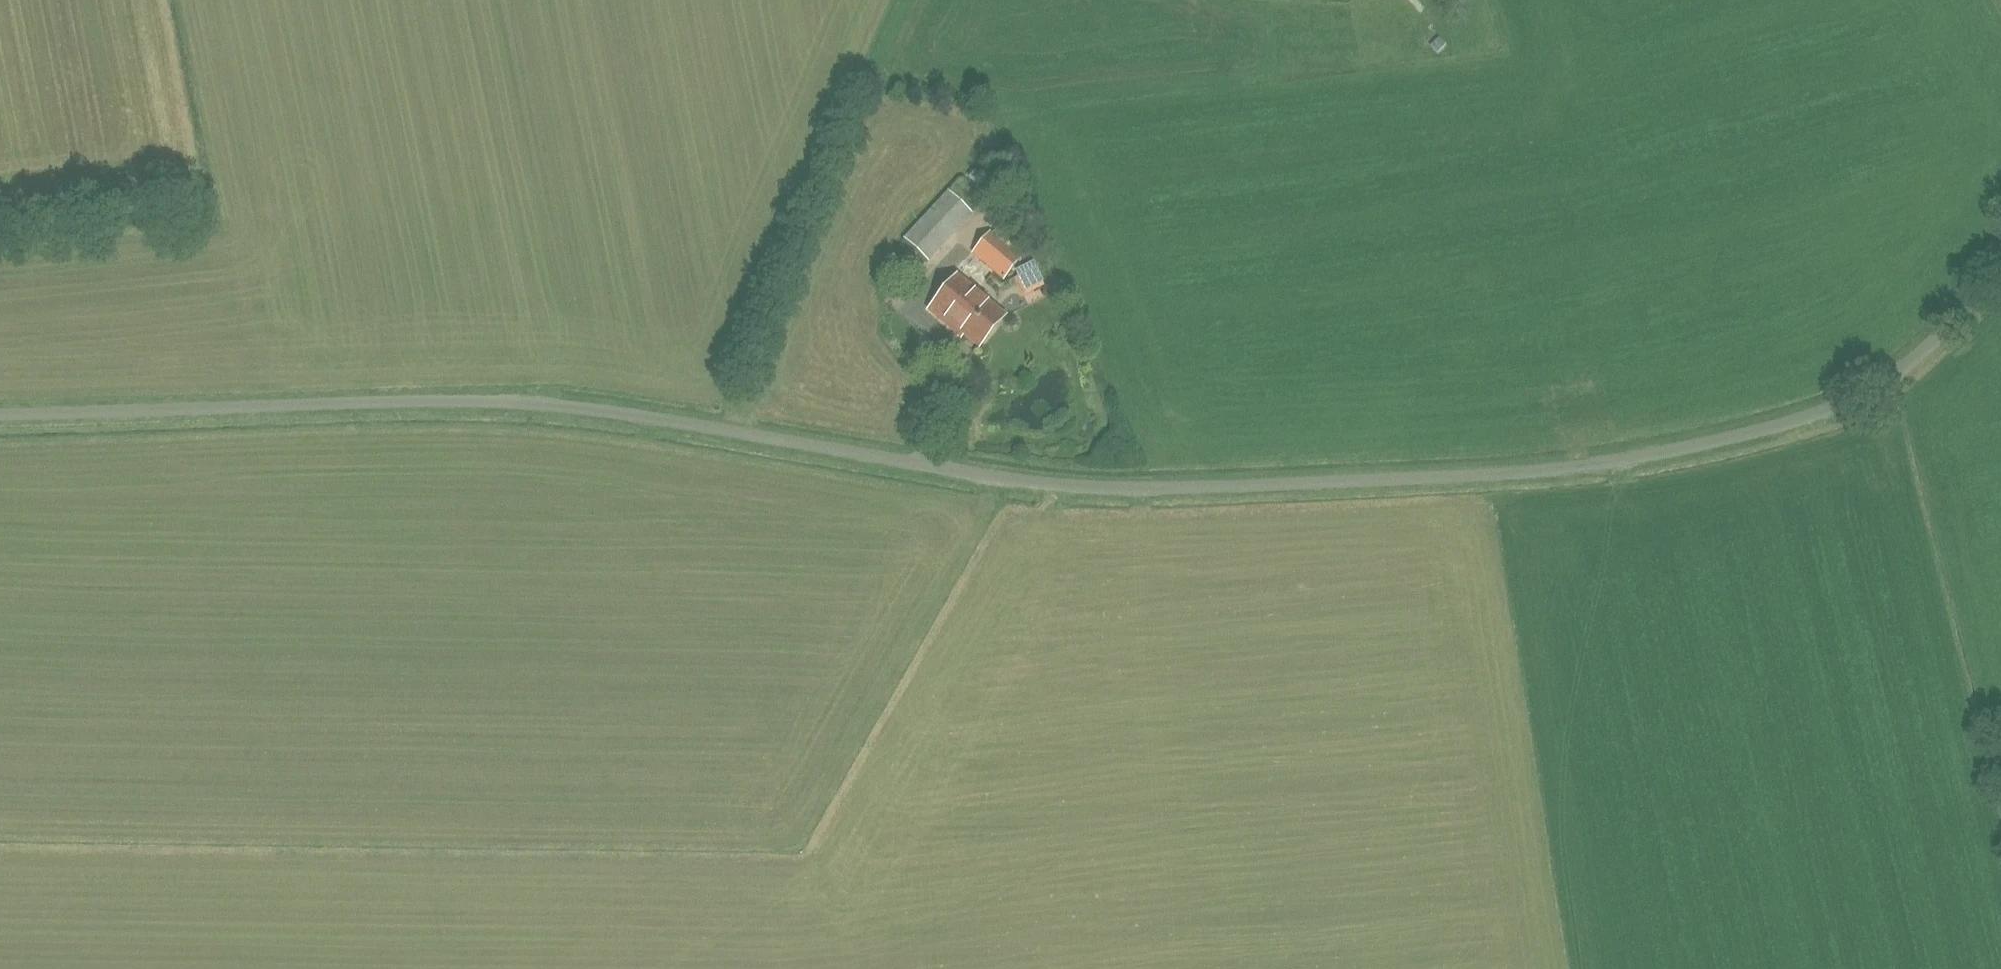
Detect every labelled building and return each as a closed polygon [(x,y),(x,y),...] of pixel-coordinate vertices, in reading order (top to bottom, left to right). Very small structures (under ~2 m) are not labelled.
[(949,193),(905,239),(928,261),(972,215),(949,193)] [(1003,280),(1021,259),(990,233),(972,254),(1003,280)] [(1003,317),(980,297),(956,278),(929,310),(953,330),(956,327),(978,347),(1003,317)]
